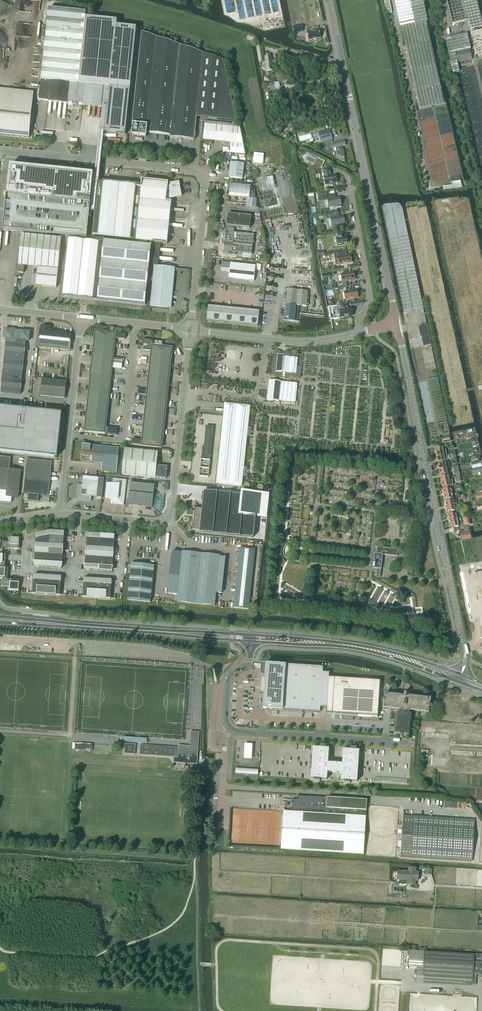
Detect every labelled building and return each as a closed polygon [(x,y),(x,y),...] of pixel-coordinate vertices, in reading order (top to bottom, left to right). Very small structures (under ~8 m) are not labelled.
[(427,20),(423,0),(394,0),(400,26),(401,26),(419,108),(444,103),(426,21),(427,20)] [(469,20),(469,23),(471,29),(481,26),(481,23),(477,0),(447,0),(452,24),(469,20)] [(41,80),(39,100),(48,101),(48,102),(67,104),(67,103),(68,103),(72,104),(73,104),(72,105),(77,106),(77,104),(82,105),(82,106),(101,108),(102,107),(100,127),(99,132),(96,161),(95,176),(93,176),(93,181),(98,182),(101,161),(104,133),(125,135),(136,29),(117,26),(117,21),(85,18),(86,13),(49,9),(47,29),(41,80)] [(310,32),(307,32),(309,41),(321,38),(319,30),(314,31),(314,30),(310,31),(310,32)] [(133,125),(132,136),(146,137),(147,133),(170,136),(170,138),(180,139),(182,141),(184,139),(194,140),(197,117),(236,121),(224,61),(142,32),(140,48),(132,124),(133,125)] [(470,50),(467,33),(445,38),(452,73),(459,72),(457,63),(472,60),(470,50)] [(256,47),(259,62),(265,61),(267,71),(273,70),(271,63),(276,62),(275,60),(272,61),(271,55),(269,56),(264,56),(262,46),(256,47)] [(29,138),(33,98),(0,94),(0,135),(29,138)] [(205,122),(203,140),(204,140),(204,143),(205,143),(205,145),(210,146),(210,145),(212,145),(212,142),(214,142),(214,141),(231,143),(230,153),(245,155),(239,125),(208,122),(205,122)] [(318,132),(319,137),(320,141),(332,139),(330,130),(318,132)] [(317,133),(299,137),(300,141),(319,137),(318,132),(317,133)] [(342,149),(341,146),(345,145),(344,140),(333,143),(334,148),(336,147),(336,150),(335,150),(337,158),(344,156),(343,149),(342,149)] [(229,178),(242,179),(244,164),(231,163),(229,178)] [(7,188),(3,225),(67,232),(66,237),(80,238),(87,239),(89,219),(90,212),(92,212),(95,212),(98,183),(99,182),(98,182),(93,181),(93,176),(94,174),(93,174),(80,173),(80,171),(76,171),(76,170),(75,172),(69,172),(46,169),(26,167),(25,167),(10,165),(7,188)] [(330,168),(323,169),(324,177),(325,184),(329,183),(329,184),(330,185),(333,185),(334,184),(333,183),(338,183),(336,175),(331,175),(330,168)] [(273,177),(261,179),(263,191),(276,189),(273,177)] [(68,240),(62,297),(145,305),(149,273),(154,273),(154,266),(158,267),(160,249),(160,242),(167,243),(172,198),(181,196),(179,183),(168,184),(168,183),(142,180),(141,187),(136,187),(136,186),(103,183),(98,183),(95,212),(92,235),(129,239),(129,244),(103,241),(103,243),(68,240)] [(452,185),(443,186),(443,190),(462,188),(462,184),(461,184),(461,181),(452,182),(452,185)] [(230,183),(229,197),(249,199),(249,200),(248,200),(247,207),(256,208),(256,201),(256,200),(255,200),(255,194),(253,194),(252,191),(253,188),(252,188),(252,186),(250,186),(251,185),(230,184),(230,183)] [(328,192),(318,194),(319,202),(327,200),(328,207),(331,207),(336,206),(337,208),(341,207),(341,206),(342,206),(340,198),(336,198),(335,195),(335,194),(327,196),(327,192),(328,192),(328,193),(328,192)] [(327,215),(328,220),(331,219),(332,226),(340,225),(340,227),(345,226),(343,217),(340,217),(339,212),(327,215)] [(228,214),(226,226),(250,228),(251,216),(228,214)] [(224,242),(223,251),(252,254),(254,235),(234,233),(234,230),(227,229),(225,242),(224,242)] [(338,239),(336,239),(338,246),(348,244),(347,237),(345,237),(344,232),(337,233),(338,239)] [(22,235),(18,273),(24,273),(24,265),(37,267),(36,286),(56,288),(58,269),(61,239),(22,235)] [(339,253),(334,253),(335,258),(338,258),(339,265),(351,263),(350,255),(347,256),(346,251),(339,253)] [(222,262),(221,272),(229,273),(229,278),(254,281),(256,266),(222,262)] [(154,266),(154,273),(151,307),(171,308),(174,268),(158,267),(154,266)] [(343,274),(341,275),(343,282),(355,280),(353,273),(350,273),(349,269),(342,270),(343,274)] [(347,293),(344,293),(346,300),(358,298),(356,291),(354,291),(353,287),(346,288),(347,293)] [(283,321),(297,322),(299,306),(306,307),(308,292),(288,290),(285,317),(283,317),(283,321)] [(348,304),(328,308),(331,320),(341,318),(342,318),(343,318),(343,317),(353,316),(351,308),(348,309),(348,304)] [(208,306),(207,321),(213,322),(215,307),(208,306)] [(253,311),(251,326),(258,326),(259,311),(253,311)] [(420,330),(419,331),(420,337),(422,337),(423,347),(431,345),(427,325),(422,326),(423,327),(421,327),(420,328),(420,329),(420,330)] [(50,331),(51,327),(41,326),(41,330),(40,330),(38,347),(69,350),(71,333),(50,331)] [(4,329),(3,338),(6,339),(6,340),(16,341),(16,340),(17,331),(4,329)] [(17,331),(16,340),(26,341),(29,341),(30,332),(17,331)] [(95,331),(85,431),(105,433),(112,368),(122,369),(122,364),(112,363),(122,364),(123,359),(113,358),(115,338),(125,340),(125,334),(121,334),(115,333),(95,331)] [(5,344),(5,347),(15,348),(16,341),(6,340),(6,342),(5,344)] [(16,341),(15,348),(25,350),(26,346),(26,343),(26,341),(16,340),(16,341)] [(131,444),(162,448),(172,348),(162,347),(163,342),(143,340),(141,350),(151,351),(142,440),(132,439),(131,444)] [(5,351),(4,356),(14,357),(15,348),(5,347),(4,351),(5,351)] [(15,348),(14,357),(24,358),(25,353),(25,350),(15,348)] [(274,354),(271,376),(276,376),(276,372),(281,373),(282,373),(296,374),(298,358),(290,357),(284,357),(284,356),(284,355),(282,355),(281,355),(281,353),(280,352),(278,351),(276,351),(275,352),(274,353),(274,354)] [(4,361),(3,365),(13,366),(14,357),(4,356),(4,361)] [(14,357),(13,366),(23,367),(24,364),(24,358),(14,357)] [(3,369),(2,374),(12,375),(13,366),(3,365),(3,369)] [(13,366),(12,375),(22,376),(23,371),(23,367),(13,366)] [(1,379),(1,383),(11,384),(12,375),(2,374),(2,379),(1,379)] [(12,375),(11,384),(22,385),(22,382),(22,376),(12,375)] [(41,396),(60,398),(64,398),(66,381),(60,381),(42,379),(41,396)] [(279,401),(281,384),(281,382),(269,380),(267,400),(279,402),(279,401)] [(0,392),(10,393),(11,384),(1,383),(1,387),(0,392)] [(11,384),(10,393),(20,395),(21,389),(22,385),(11,384)] [(297,385),(281,384),(279,401),(295,402),(297,385)] [(223,416),(216,484),(242,486),(242,481),(243,476),(246,477),(247,469),(244,468),(247,436),(251,437),(251,429),(248,428),(250,409),(250,406),(225,404),(224,413),(223,416)] [(57,457),(61,414),(29,410),(0,407),(0,451),(57,457)] [(214,427),(206,426),(204,447),(202,446),(201,460),(210,460),(214,427)] [(91,445),(83,444),(81,461),(82,461),(89,457),(89,456),(92,457),(91,462),(102,463),(101,471),(116,473),(119,448),(93,445),(93,448),(90,448),(91,445)] [(436,452),(437,457),(447,455),(446,450),(443,450),(442,446),(436,448),(437,452),(436,452)] [(122,475),(155,478),(166,479),(167,467),(156,466),(158,452),(125,449),(122,475)] [(10,503),(11,498),(17,498),(19,472),(8,470),(10,458),(0,457),(0,502),(10,503)] [(27,494),(26,500),(37,501),(38,495),(48,496),(49,482),(51,462),(26,460),(24,479),(22,493),(27,494)] [(77,485),(76,500),(91,502),(92,497),(97,497),(102,498),(104,478),(99,478),(83,476),(83,480),(82,485),(77,485)] [(104,478),(102,498),(105,498),(111,499),(112,499),(111,502),(114,502),(114,503),(123,504),(123,502),(124,502),(126,480),(117,479),(104,478)] [(128,504),(152,506),(154,489),(155,483),(130,480),(128,504)] [(194,506),(195,511),(194,516),(193,521),(192,526),(190,531),(191,528),(200,529),(199,532),(253,538),(255,517),(238,515),(241,495),(204,491),(202,509),(195,508),(195,506),(194,506)] [(451,525),(452,524),(453,527),(459,526),(458,523),(461,522),(461,521),(460,517),(450,520),(451,525)] [(36,534),(36,539),(50,540),(50,531),(36,534)] [(50,531),(50,540),(63,541),(64,532),(60,532),(50,531)] [(87,533),(86,543),(100,544),(101,534),(87,533)] [(101,534),(100,544),(114,545),(114,535),(101,534)] [(8,543),(5,542),(5,549),(18,549),(19,539),(8,538),(8,543)] [(36,539),(35,548),(49,549),(50,540),(36,539)] [(50,540),(49,549),(63,550),(63,541),(50,540)] [(86,543),(86,552),(100,553),(100,544),(86,543)] [(100,544),(100,553),(113,553),(114,545),(100,544)] [(373,566),(373,567),(373,568),(381,569),(382,555),(397,556),(398,550),(398,549),(377,547),(377,548),(376,554),(375,554),(374,564),(373,564),(374,564),(374,566),(373,566)] [(35,548),(35,557),(48,558),(49,549),(35,548)] [(233,608),(248,609),(255,550),(240,548),(233,608)] [(49,549),(48,558),(62,559),(63,550),(49,549)] [(86,552),(85,561),(99,562),(100,553),(86,552)] [(168,591),(168,594),(170,594),(177,595),(176,602),(214,606),(220,556),(182,552),(182,553),(172,552),(168,591)] [(100,553),(99,562),(113,563),(113,553),(100,553)] [(34,567),(48,568),(48,558),(35,557),(34,567)] [(48,558),(48,568),(62,569),(62,559),(48,558)] [(85,570),(98,571),(99,562),(85,561),(85,570)] [(99,562),(98,571),(112,572),(113,563),(99,562)] [(127,600),(128,600),(128,599),(150,602),(154,566),(131,563),(127,600)] [(32,594),(60,595),(60,594),(61,577),(60,577),(34,575),(32,593),(32,594)] [(1,586),(6,587),(8,587),(7,590),(18,591),(19,580),(7,580),(7,579),(2,579),(2,581),(1,584),(1,586)] [(84,579),(83,588),(97,589),(98,579),(84,579)] [(98,579),(97,589),(111,590),(112,580),(98,579)] [(83,597),(97,598),(97,589),(83,588),(83,597)] [(97,589),(97,598),(110,599),(111,590),(97,589)] [(323,667),(265,663),(264,678),(262,678),(260,694),(263,694),(262,709),(320,713),(320,708),(327,708),(329,677),(329,673),(323,672),(323,667)] [(327,708),(326,713),(332,713),(362,715),(365,716),(371,716),(377,716),(378,716),(378,710),(378,704),(379,704),(378,704),(379,698),(379,692),(380,681),(329,677),(327,708)] [(409,714),(409,711),(429,713),(429,708),(431,708),(432,707),(432,706),(431,705),(430,705),(431,699),(408,696),(408,697),(406,697),(407,694),(406,693),(404,692),(403,694),(403,696),(385,694),(384,699),(383,699),(382,700),(382,701),(383,702),(384,702),(383,708),(400,710),(399,713),(397,713),(394,735),(400,736),(400,737),(401,738),(402,738),(403,737),(403,736),(409,737),(411,715),(409,714)] [(460,697),(460,698),(460,700),(461,701),(462,702),(463,702),(465,702),(466,702),(467,702),(468,701),(468,699),(469,698),(468,697),(467,695),(466,694),(465,694),(464,694),(462,695),(461,696),(460,697)] [(185,763),(197,764),(197,762),(199,732),(191,731),(190,746),(178,745),(178,747),(140,745),(140,755),(174,757),(173,762),(185,763)] [(125,744),(124,754),(135,754),(136,744),(125,744)] [(244,744),(243,759),(251,759),(252,744),(244,744)] [(329,749),(313,748),(311,779),(327,780),(327,772),(341,773),(341,781),(357,782),(359,751),(343,750),(342,764),(338,764),(338,761),(337,762),(333,762),(333,761),(333,763),(328,763),(329,749)] [(367,800),(297,796),(297,800),(292,799),(292,812),(286,811),(286,810),(283,810),(281,849),(363,854),(367,800)] [(403,816),(401,851),(400,857),(472,861),(474,821),(403,816)] [(400,871),(399,880),(408,880),(407,885),(415,885),(415,881),(418,881),(418,872),(416,872),(416,868),(408,868),(408,872),(405,872),(405,871),(404,871),(404,872),(400,871)] [(408,967),(417,967),(416,981),(423,982),(444,983),(475,985),(476,975),(481,975),(481,977),(481,955),(480,954),(475,954),(475,955),(424,952),(409,951),(408,967)]
